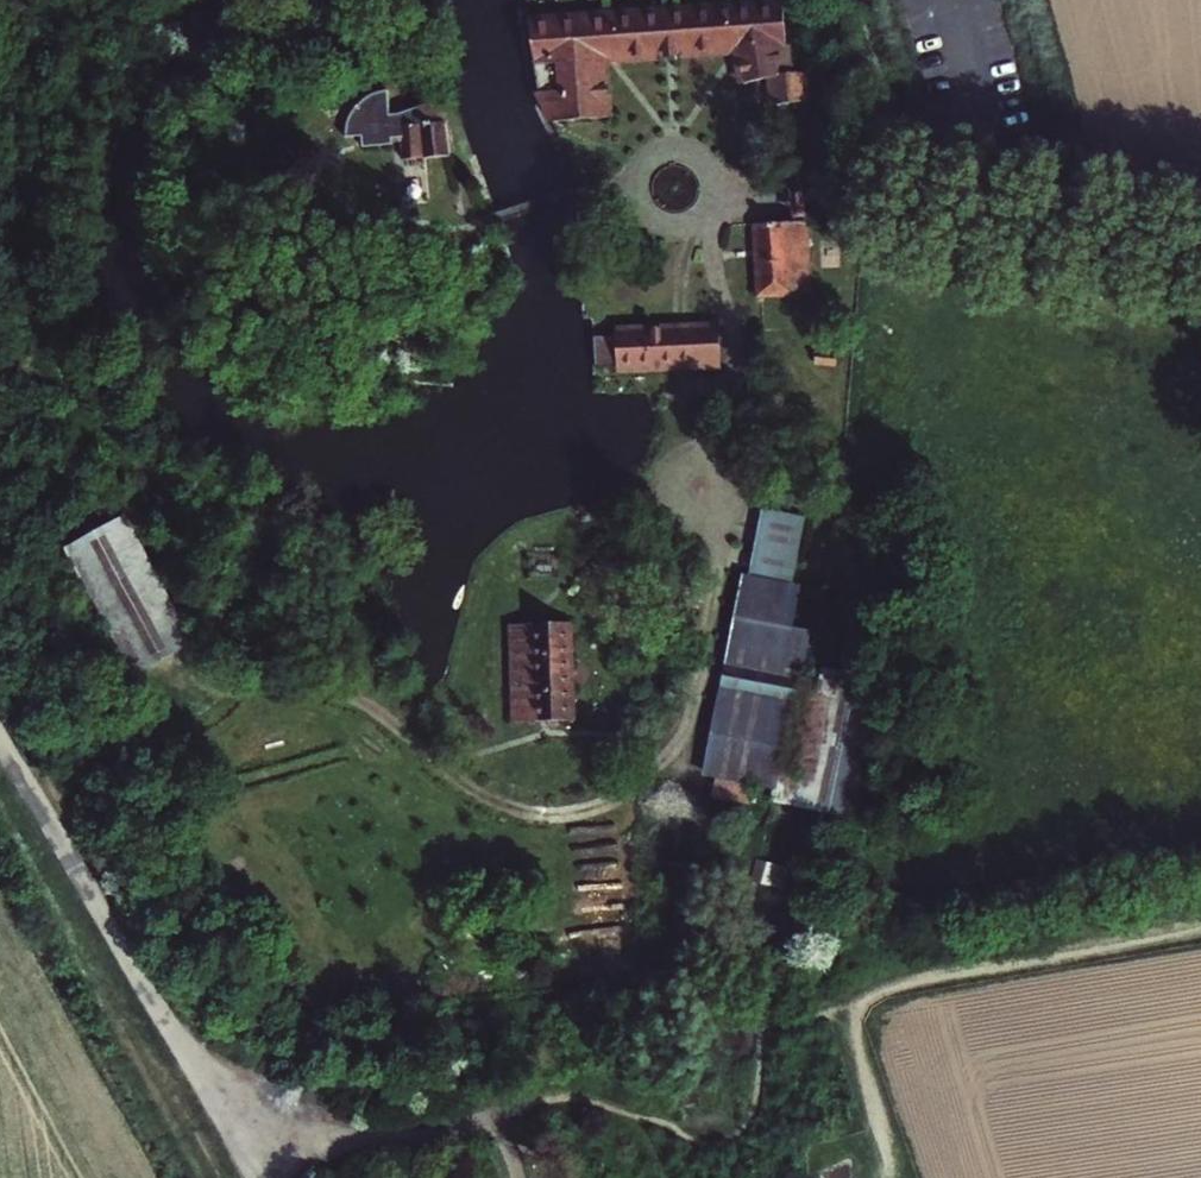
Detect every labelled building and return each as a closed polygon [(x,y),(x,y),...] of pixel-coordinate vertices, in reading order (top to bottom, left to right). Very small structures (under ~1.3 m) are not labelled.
[(555,123),(612,119),(608,60),(738,50),(744,85),(771,77),(773,105),(805,103),(803,73),(788,74),(783,3),(532,20),(536,89),(555,123)] [(404,161),(452,157),(449,121),(434,103),(420,115),(427,123),(402,125),(404,161)] [(774,212),(734,215),(741,282),(792,277),(819,274),(811,196),(773,200),(774,212)] [(624,317),(624,322),(674,319),(676,357),(626,360),(627,366),(732,360),(729,310),(624,317)] [(624,327),(609,328),(611,357),(626,356),(626,360),(676,357),(674,319),(624,322),(624,327)] [(805,518),(758,509),(705,777),(717,779),(753,786),(777,791),(808,627),(790,624),(797,585),(793,584),(805,518)] [(122,522),(71,550),(136,672),(188,646),(122,522)] [(535,626),(514,627),(517,724),(539,723),(540,725),(578,723),(574,622),(535,624),(535,626)] [(883,681),(821,669),(794,808),(855,820),(883,681)] [(753,786),(717,779),(713,799),(749,806),(753,786)]
